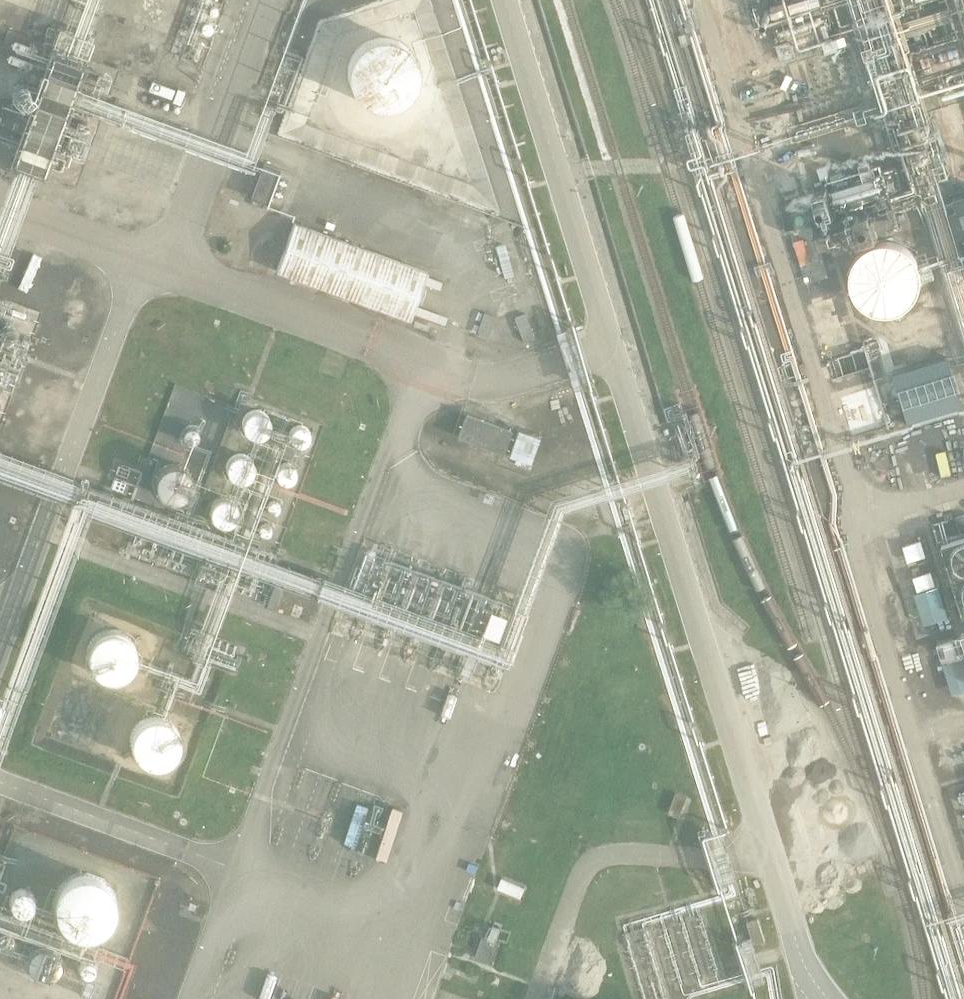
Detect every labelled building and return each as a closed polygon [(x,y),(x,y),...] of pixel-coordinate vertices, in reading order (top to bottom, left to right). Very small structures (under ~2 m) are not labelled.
[(417,70),(417,69),(416,62),(414,56),(411,50),(407,45),(401,40),(397,37),(390,35),(384,34),(376,34),(370,36),(364,38),(358,42),(353,47),(349,54),(347,61),(346,68),(346,75),(348,81),(350,87),(355,93),(360,98),(365,101),(373,104),(380,105),(387,104),(393,103),(400,99),(405,96),(410,90),(414,84),(416,76),(417,70)] [(80,61),(49,50),(11,157),(41,168),(80,61)] [(280,169),(263,163),(250,198),(266,204),(280,169)] [(832,249),(900,225),(879,166),(847,178),(850,186),(840,190),(838,183),(815,191),(828,227),(788,242),(803,285),(841,272),(832,249)] [(953,203),(957,216),(963,214),(963,200),(953,203)] [(294,223),(282,256),(276,272),(410,321),(428,271),(294,223)] [(921,286),(922,279),(921,273),(919,266),(916,260),(912,255),(907,251),(901,247),(895,245),(888,244),(882,244),(875,246),(869,249),(863,253),(859,257),(855,263),(853,269),(851,276),(851,283),(853,289),(855,295),(859,301),(863,306),(869,310),(875,313),(881,314),(888,315),(895,314),(901,312),(907,308),(912,304),(916,298),(919,293),(921,286)] [(947,357),(903,371),(893,374),(908,423),(962,407),(947,357)] [(511,431),(466,414),(457,437),(503,454),(511,431)] [(277,426),(277,425),(276,422),(274,418),(271,416),(267,415),(262,415),(259,417),(256,421),(255,425),(256,430),(258,433),(261,435),(265,436),(270,436),(273,434),(276,429),(277,426)] [(306,437),(306,436),(305,432),(304,429),(299,426),(295,425),(292,426),(288,429),(286,432),(285,436),(285,439),(287,443),(290,445),(294,447),(299,446),(302,444),(305,442),(306,437)] [(261,466),(260,461),(258,458),(253,455),(249,455),(245,456),(242,459),(240,462),(240,466),(241,470),(243,473),(247,476),(250,476),(254,476),(258,473),(260,470),(261,466)] [(294,479),(294,475),(292,472),(289,469),(285,468),(281,468),(277,470),(274,473),(273,477),(273,482),(275,485),(279,488),(284,490),(287,489),(291,486),(293,483),(294,479)] [(201,490),(201,489),(200,484),(196,479),(191,475),(186,474),(179,475),(174,478),(171,483),(170,489),(171,495),(174,500),(179,504),(185,505),(191,504),(196,501),(199,496),(201,490)] [(242,513),(242,512),(241,508),(239,504),(235,502),(232,501),(227,502),(224,504),(222,508),(221,512),(221,515),(223,519),(227,522),(230,523),(235,522),(238,521),(241,517),(242,513)] [(279,523),(278,518),(275,515),(271,512),(267,512),(263,513),(260,516),(258,519),(257,523),(259,528),(262,531),(265,533),(270,533),(274,532),(277,529),(278,526),(279,523)] [(955,518),(958,529),(963,527),(963,516),(955,518)] [(956,540),(941,545),(963,617),(963,616),(963,538),(956,540)] [(922,539),(907,545),(911,558),(926,553),(922,539)] [(935,569),(912,576),(927,622),(949,615),(935,569)] [(142,656),(142,655),(142,650),(140,646),(138,641),(134,637),(131,635),(126,633),(121,631),(117,631),(111,632),(108,634),(101,638),(98,643),(96,647),(94,652),(94,655),(95,660),(96,664),(98,668),(101,672),(108,677),(112,679),(117,679),(121,679),(126,678),(131,676),(134,673),(138,669),(140,666),(142,661),(142,656)] [(963,689),(963,657),(963,656),(945,662),(953,692),(963,689)] [(185,746),(185,745),(184,740),(183,735),(180,732),(178,728),(174,725),(169,723),(162,722),(154,723),(149,725),(146,728),(143,731),(141,735),(139,738),(138,744),(140,752),(142,757),(145,761),(149,764),(152,766),(156,767),(161,768),(166,768),(171,766),(178,762),(183,754),(184,750),(185,746)] [(118,905),(118,904),(117,899),(116,894),(114,891),(111,886),(107,883),(103,880),(97,878),(93,878),(88,878),(82,879),(78,881),(73,885),(67,892),(65,898),(64,904),(65,908),(66,913),(68,918),(71,922),(76,926),(80,929),(85,930),(90,931),(94,931),(99,930),(105,927),(109,924),(113,919),(115,915),(117,911),(118,905)] [(42,901),(42,900),(41,894),(38,889),(33,885),(27,884),(20,884),(17,886),(15,888),(11,892),(9,899),(10,905),(13,911),(17,914),(24,916),(31,916),(36,912),(40,907),(42,901)] [(753,945),(764,942),(757,920),(746,923),(753,945)] [(478,929),(471,957),(494,963),(501,935),(478,929)] [(60,962),(59,955),(56,950),(54,948),(50,946),(44,945),(38,946),(34,948),(32,950),(29,955),(28,961),(29,968),(32,973),(37,976),(43,978),(50,977),(55,973),(59,968),(60,962)]
